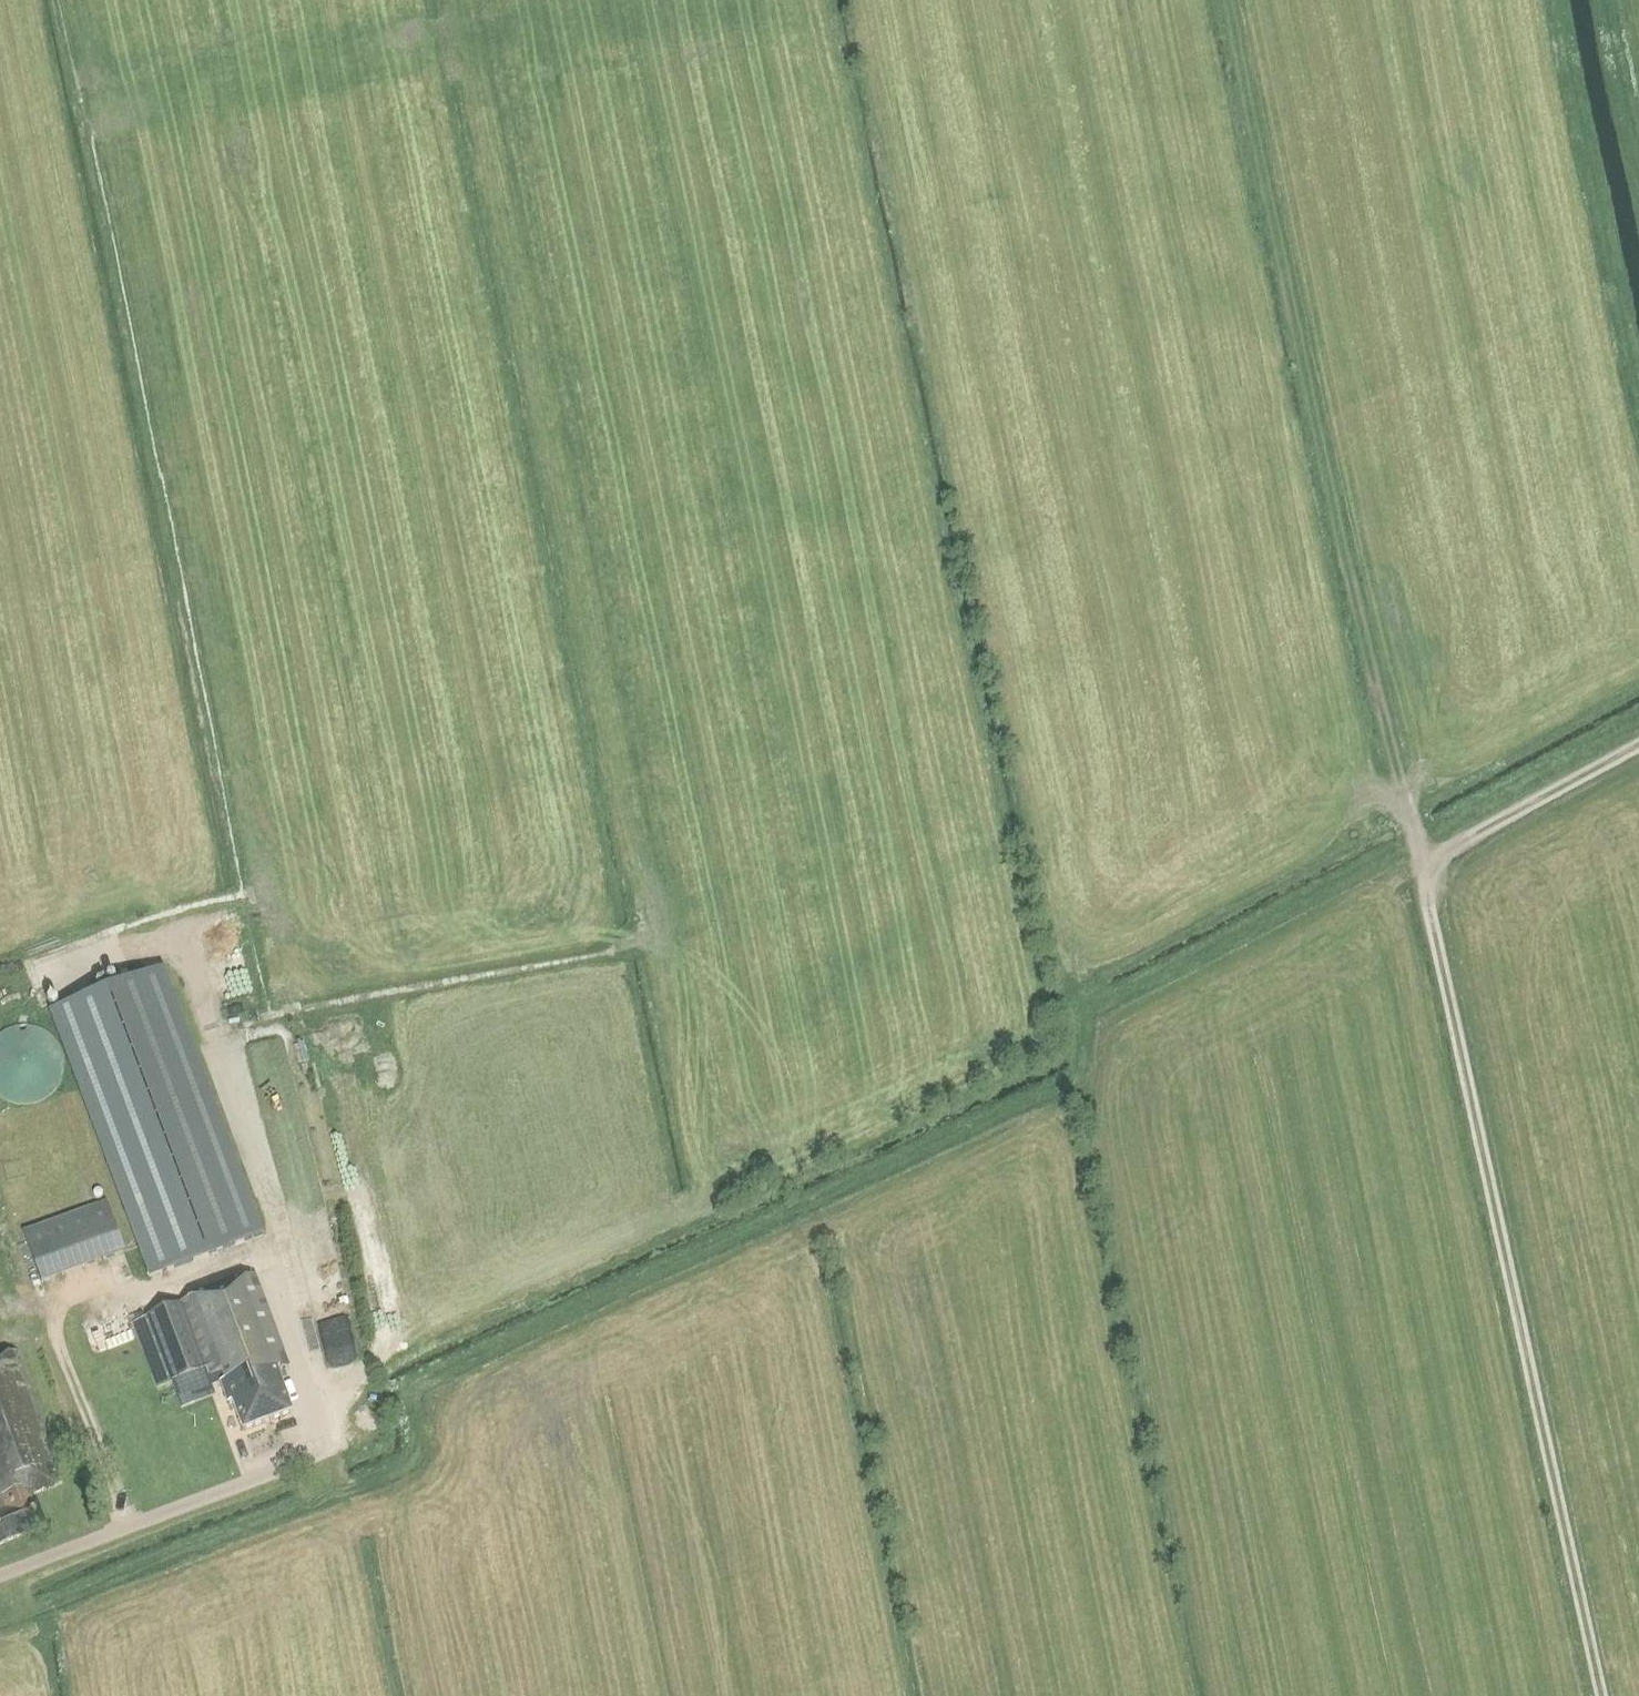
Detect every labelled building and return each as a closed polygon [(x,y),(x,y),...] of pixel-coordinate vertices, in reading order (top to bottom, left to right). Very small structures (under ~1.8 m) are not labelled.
[(163,969),(51,1011),(93,1124),(150,1277),(263,1234),(163,969)] [(61,1051),(59,1046),(56,1042),(53,1038),(49,1034),(45,1031),(40,1029),(35,1027),(30,1026),(25,1025),(20,1025),(14,1026),(9,1028),(5,1030),(0,1033),(0,1097),(2,1099),(7,1102),(12,1103),(17,1105),(22,1105),(27,1105),(33,1104),(38,1103),(42,1100),(47,1098),(51,1094),(54,1091),(57,1086),(60,1082),(62,1077),(63,1072),(63,1066),(63,1061),(62,1056),(61,1051)] [(106,1203),(23,1232),(42,1285),(125,1255),(106,1203)] [(242,1432),(292,1413),(276,1372),(289,1367),(254,1275),(144,1317),(145,1319),(133,1324),(157,1388),(207,1369),(209,1377),(221,1372),(225,1383),(220,1385),(228,1406),(232,1404),(242,1432)] [(347,1286),(321,1293),(337,1352),(364,1345),(347,1286)] [(61,1484),(15,1354),(0,1359),(0,1545),(46,1528),(34,1494),(61,1484)]
